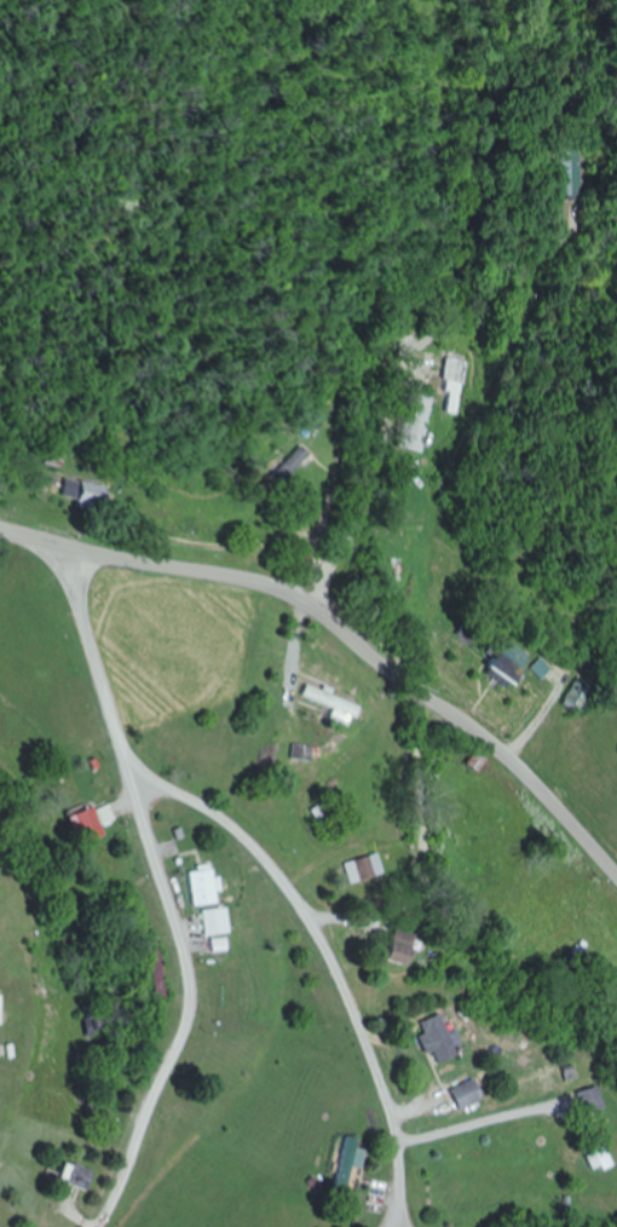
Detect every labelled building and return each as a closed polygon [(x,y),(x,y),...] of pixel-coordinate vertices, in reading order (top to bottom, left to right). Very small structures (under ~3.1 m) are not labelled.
[(448,413),(463,413),(463,360),(448,360),(448,413)] [(433,396),(418,395),(415,453),(430,453),(433,396)] [(274,477),(283,485),(314,455),(305,446),(274,477)] [(120,487),(72,479),(68,505),(116,512),(120,487)] [(522,686),(538,658),(510,641),(494,669),(522,686)] [(337,710),(334,716),(354,726),(363,708),(327,691),(321,703),(337,710)] [(305,762),(310,751),(298,746),(294,757),(305,762)] [(119,819),(111,802),(73,820),(86,847),(109,836),(105,826),(119,819)] [(315,812),(336,841),(343,835),(322,806),(315,812)] [(369,879),(363,860),(346,866),(352,884),(369,879)] [(194,868),(197,906),(223,904),(220,866),(194,868)] [(209,937),(234,934),(231,909),(207,912),(209,937)] [(412,967),(418,932),(393,928),(387,962),(412,967)] [(171,998),(166,950),(153,951),(158,999),(171,998)] [(422,1035),(431,1055),(436,1053),(441,1064),(463,1054),(443,1012),(423,1022),(427,1033),(422,1035)] [(488,1098),(479,1078),(455,1089),(464,1109),(488,1098)] [(577,1094),(586,1116),(607,1107),(598,1085),(577,1094)] [(616,1164),(603,1139),(586,1148),(599,1173),(616,1164)] [(92,1190),(98,1170),(71,1161),(64,1181),(92,1190)]
